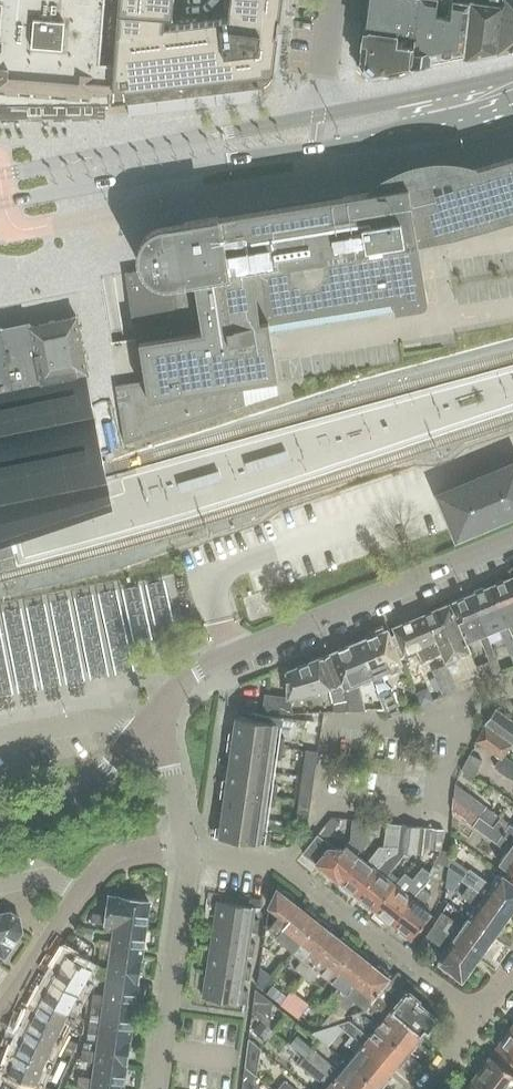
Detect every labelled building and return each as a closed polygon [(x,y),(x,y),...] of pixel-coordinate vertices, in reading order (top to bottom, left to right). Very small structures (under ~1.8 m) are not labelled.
[(26,117),(26,118),(42,118),(42,117),(73,116),(89,116),(89,115),(104,115),(104,105),(111,105),(111,103),(112,103),(112,102),(114,84),(120,0),(0,0),(0,117),(26,117)] [(271,80),(272,71),(281,0),(229,0),(226,23),(164,30),(165,16),(174,16),(175,0),(120,0),(114,84),(125,85),(127,101),(128,103),(259,87),(259,86),(258,86),(258,81),(271,80)] [(366,24),(416,30),(416,26),(419,0),(369,0),(367,14),(366,24)] [(411,66),(411,67),(413,67),(463,57),(470,1),(465,0),(453,0),(450,16),(436,14),(438,0),(419,0),(416,26),(421,26),(421,31),(417,30),(416,40),(414,40),(411,66)] [(502,4),(503,0),(470,0),(470,1),(463,57),(463,58),(464,57),(465,57),(465,56),(494,50),(495,50),(496,51),(496,50),(502,4)] [(502,4),(496,50),(497,50),(506,48),(512,47),(512,0),(503,0),(502,4)] [(405,68),(411,66),(414,40),(416,30),(366,24),(366,25),(366,26),(365,26),(363,46),(364,46),(363,47),(364,47),(363,54),(362,62),(362,64),(361,64),(360,66),(362,67),(363,67),(366,70),(369,72),(368,72),(369,73),(368,74),(370,75),(371,74),(372,74),(382,72),(383,72),(383,73),(405,69),(405,68)] [(116,385),(120,414),(125,443),(246,404),(243,384),(276,379),(278,379),(275,360),(274,356),(273,349),(271,335),(269,324),(394,304),(395,315),(396,315),(420,311),(421,311),(424,310),(426,308),(427,305),(427,302),(418,243),(424,242),(435,240),(445,237),(453,236),(512,219),(512,156),(480,166),(479,164),(472,162),(462,160),(459,160),(448,159),(437,159),(428,161),(420,162),(418,163),(415,164),(406,167),(396,172),(391,175),(387,177),(378,184),(374,188),(374,190),(343,195),(295,203),(225,214),(194,219),(162,224),(156,225),(151,228),(146,232),(142,237),(139,242),(138,248),(137,254),(139,261),(141,267),(142,269),(145,273),(149,277),(155,280),(161,282),(167,283),(178,350),(142,356),(145,376),(145,381),(141,381),(117,385),(116,385)] [(142,269),(125,272),(138,356),(142,356),(178,350),(167,283),(161,282),(155,280),(149,277),(145,273),(142,269)] [(13,388),(13,387),(38,382),(38,383),(42,383),(42,382),(84,373),(84,374),(88,373),(87,370),(83,354),(84,354),(83,350),(79,334),(80,334),(79,331),(77,319),(76,316),(72,317),(71,317),(71,318),(64,319),(63,319),(55,321),(54,321),(54,320),(50,321),(50,322),(49,322),(41,324),(41,323),(40,324),(32,326),(32,325),(31,325),(2,331),(2,328),(0,328),(0,391),(13,388)] [(11,543),(13,543),(59,528),(114,509),(113,506),(108,480),(107,476),(104,458),(100,438),(96,418),(90,385),(88,373),(84,374),(84,373),(42,382),(42,383),(38,383),(38,382),(13,387),(13,388),(0,391),(0,547),(11,543)] [(512,512),(512,465),(441,495),(454,527),(458,536),(512,512)] [(139,669),(132,626),(174,619),(167,574),(0,601),(0,692),(139,669)] [(512,623),(512,582),(511,578),(505,581),(501,580),(495,582),(494,585),(491,586),(507,626),(512,623)] [(509,653),(512,652),(512,640),(507,626),(491,586),(485,589),(481,588),(475,591),(473,594),(471,595),(487,634),(498,630),(509,653)] [(479,638),(484,650),(492,646),(471,595),(450,603),(467,643),(479,638)] [(440,647),(441,648),(446,663),(451,674),(461,669),(456,659),(471,653),(467,643),(450,603),(427,613),(440,647)] [(393,627),(398,637),(406,658),(417,654),(420,662),(441,653),(439,649),(441,648),(440,647),(427,613),(393,627)] [(403,665),(393,639),(389,629),(359,642),(376,682),(385,679),(383,674),(403,665)] [(344,689),(360,686),(375,683),(376,682),(359,642),(330,654),(344,689)] [(492,646),(484,650),(491,667),(498,664),(492,646)] [(332,691),(344,689),(330,654),(319,658),(332,687),(332,691)] [(288,698),(290,698),(329,690),(330,692),(332,691),(332,687),(319,658),(286,672),(288,696),(288,698)] [(458,690),(451,674),(446,663),(432,670),(443,696),(458,690)] [(351,711),(367,711),(360,686),(345,689),(351,711)] [(378,693),(385,710),(388,717),(401,713),(391,688),(378,693)] [(421,704),(432,700),(428,688),(416,693),(421,704)] [(345,689),(332,691),(330,692),(335,712),(351,711),(345,689)] [(265,693),(263,710),(294,714),(290,698),(288,698),(288,696),(265,693)] [(493,731),(512,746),(512,720),(496,708),(484,724),(484,725),(493,731)] [(236,717),(233,742),(283,749),(285,738),(274,737),(276,724),(282,725),(283,717),(252,713),(252,719),(236,717)] [(503,755),(505,756),(512,746),(493,731),(484,725),(476,742),(500,759),(503,755)] [(230,760),(229,765),(269,771),(271,758),(282,759),(283,749),(233,742),(230,760)] [(318,754),(306,752),(304,764),(316,766),(318,754)] [(470,754),(462,769),(474,776),(482,760),(470,754)] [(505,756),(503,755),(500,759),(495,767),(512,780),(512,762),(505,756)] [(316,766),(304,764),(302,777),(314,778),(316,766)] [(228,777),(226,789),(277,796),(278,786),(268,784),(268,783),(269,771),(229,765),(228,777)] [(300,795),(312,797),(314,784),(302,782),(300,795)] [(484,804),(456,783),(454,797),(479,815),(486,806),(484,804)] [(226,789),(223,812),(263,818),(265,805),(275,806),(277,796),(226,789)] [(312,797),(300,795),(298,809),(310,810),(312,797)] [(453,797),(453,811),(472,825),(479,815),(454,797),(453,797)] [(512,840),(512,826),(486,806),(479,815),(494,826),(512,840)] [(310,810),(298,809),(296,822),(308,824),(310,810)] [(223,812),(219,837),(225,838),(230,839),(270,844),(271,833),(261,832),(263,818),(223,812)] [(472,825),(506,850),(498,862),(512,873),(512,840),(494,826),(479,815),(472,825)] [(350,839),(342,849),(336,849),(326,840),(319,834),(318,833),(303,853),(326,871),(324,873),(333,880),(335,878),(338,881),(356,858),(358,856),(367,845),(369,821),(352,819),(350,839)] [(330,819),(319,834),(326,840),(337,825),(330,819)] [(401,824),(386,823),(383,847),(385,847),(398,847),(401,824)] [(399,847),(398,852),(398,854),(404,854),(423,855),(429,848),(430,827),(401,824),(398,847),(399,847)] [(429,848),(441,850),(442,850),(445,829),(431,827),(429,848)] [(366,861),(358,856),(356,858),(338,881),(341,883),(339,885),(348,892),(350,890),(357,895),(386,858),(398,852),(399,847),(398,847),(385,847),(383,847),(378,847),(366,861)] [(442,850),(441,850),(432,867),(447,873),(448,866),(449,856),(450,852),(442,850)] [(357,895),(363,900),(361,903),(370,910),(372,907),(375,910),(395,884),(397,882),(398,882),(400,879),(391,872),(404,854),(398,854),(398,852),(386,858),(357,895)] [(449,866),(448,869),(461,879),(461,880),(468,871),(468,870),(449,856),(448,866),(449,866)] [(395,884),(375,910),(377,912),(375,914),(384,921),(386,919),(393,924),(422,887),(423,888),(430,878),(428,876),(430,873),(422,866),(413,879),(405,873),(398,882),(397,882),(395,884)] [(468,871),(461,880),(468,886),(509,914),(512,908),(512,884),(499,873),(490,884),(469,868),(468,870),(468,871)] [(448,869),(445,886),(452,891),(461,879),(448,869)] [(509,914),(468,886),(461,896),(475,906),(468,916),(493,935),(495,932),(499,932),(504,926),(502,923),(509,914)] [(411,939),(418,930),(431,913),(423,906),(431,895),(423,888),(422,887),(393,924),(399,929),(397,931),(406,938),(408,936),(411,939)] [(270,926),(265,926),(262,945),(267,948),(299,907),(292,901),(295,897),(283,888),(281,892),(277,890),(268,909),(277,916),(270,926)] [(109,898),(107,914),(92,912),(91,922),(105,924),(105,923),(145,929),(149,901),(123,898),(122,898),(112,896),(109,898)] [(257,933),(259,920),(253,919),(255,907),(218,901),(214,925),(251,931),(251,932),(257,933)] [(299,907),(267,948),(274,954),(283,944),(292,952),(320,917),(307,907),(304,911),(299,907)] [(468,916),(461,926),(450,919),(451,917),(443,911),(434,925),(478,957),(484,948),(488,948),(492,942),(491,938),(493,935),(468,916)] [(22,931),(19,917),(10,912),(0,914),(0,958),(2,954),(5,956),(22,931)] [(294,970),(302,976),(335,935),(330,931),(333,928),(320,917),(292,952),(302,959),(294,970)] [(104,931),(113,933),(112,941),(101,939),(99,952),(110,954),(111,952),(141,956),(145,929),(105,923),(105,924),(104,931)] [(251,931),(214,925),(211,949),(248,955),(248,956),(253,956),(255,943),(250,942),(251,932),(251,931)] [(446,948),(445,951),(438,960),(462,979),(465,976),(468,976),(473,970),(471,966),(478,957),(434,925),(427,935),(446,948)] [(318,972),(328,980),(356,946),(343,935),(340,939),(335,935),(302,976),(310,983),(318,972)] [(330,1014),(339,1004),(371,963),(366,959),(369,956),(356,946),(328,980),(337,987),(321,1008),(329,1014),(330,1014)] [(250,980),(251,970),(252,967),(246,966),(248,956),(248,955),(211,949),(207,973),(244,978),(244,979),(250,980)] [(111,952),(110,954),(108,968),(98,966),(96,980),(107,981),(107,979),(137,984),(141,956),(111,952)] [(90,985),(85,982),(92,972),(67,957),(53,981),(78,995),(77,997),(87,1003),(90,985)] [(322,1026),(344,1018),(343,1015),(354,1001),(364,1009),(367,1005),(370,1002),(371,1003),(376,997),(390,979),(389,978),(388,977),(391,974),(378,964),(376,967),(371,963),(339,1004),(330,1014),(329,1014),(321,1025),(322,1026)] [(398,972),(391,980),(402,988),(408,980),(398,972)] [(244,978),(207,973),(203,997),(246,1004),(248,991),(242,990),(244,979),(244,978)] [(107,979),(107,981),(105,995),(94,993),(92,1006),(103,1007),(134,1011),(137,984),(107,979)] [(376,997),(421,1034),(425,1029),(428,1032),(438,1020),(435,1017),(436,1016),(427,1009),(418,1002),(417,1001),(419,999),(410,992),(408,994),(402,988),(391,980),(390,979),(376,997)] [(80,1015),(70,1010),(77,997),(78,995),(53,981),(40,1005),(66,1019),(65,1021),(75,1027),(80,1015)] [(273,984),(267,993),(280,1004),(287,995),(273,984)] [(287,995),(280,1004),(286,1008),(297,994),(291,990),(287,995)] [(427,1009),(433,1001),(425,994),(418,1002),(427,1009)] [(417,1039),(421,1034),(376,997),(371,1003),(370,1002),(367,1005),(384,1018),(376,1027),(410,1054),(420,1041),(417,1039)] [(255,999),(253,1013),(271,1028),(272,1014),(255,999)] [(78,1043),(58,1034),(65,1021),(66,1019),(40,1005),(28,1030),(54,1042),(53,1046),(73,1055),(78,1043)] [(103,1007),(101,1022),(90,1020),(88,1034),(89,1034),(99,1035),(99,1034),(130,1038),(134,1011),(103,1007)] [(272,1030),(261,1021),(253,1032),(264,1041),(272,1030)] [(368,1037),(349,1021),(338,1025),(343,1029),(392,1069),(396,1064),(399,1067),(410,1054),(376,1027),(368,1037)] [(343,1029),(338,1025),(325,1029),(320,1030),(317,1031),(313,1035),(328,1048),(329,1047),(343,1029)] [(498,1050),(506,1056),(512,1061),(512,1029),(507,1037),(504,1038),(500,1043),(500,1047),(498,1050)] [(68,1067),(47,1058),(53,1046),(54,1042),(28,1030),(17,1055),(44,1066),(42,1070),(63,1079),(68,1067)] [(99,1034),(99,1035),(98,1039),(97,1051),(90,1050),(84,1049),(83,1049),(81,1061),(95,1063),(95,1061),(126,1065),(130,1038),(99,1034)] [(381,1088),(391,1077),(388,1074),(392,1069),(351,1036),(344,1045),(354,1054),(347,1062),(381,1088)] [(262,1049),(248,1038),(245,1066),(256,1076),(257,1077),(262,1049)] [(339,1072),(311,1049),(305,1056),(332,1078),(345,1088),(381,1088),(347,1062),(339,1072)] [(37,1082),(42,1070),(44,1066),(17,1055),(7,1081),(29,1088),(55,1088),(37,1082)] [(305,1056),(297,1065),(314,1080),(315,1079),(325,1088),(324,1088),(345,1088),(332,1078),(305,1056)] [(501,1064),(492,1057),(490,1060),(486,1061),(482,1066),(482,1070),(475,1079),(488,1088),(512,1088),(512,1073),(501,1064)] [(93,1078),(79,1076),(77,1088),(84,1088),(91,1088),(97,1088),(123,1088),(126,1065),(95,1061),(95,1063),(93,1078)] [(245,1066),(242,1088),(255,1088),(256,1076),(245,1066)] [(475,1079),(468,1088),(466,1088),(488,1088),(475,1079)] [(7,1081),(4,1088),(29,1088),(7,1081)] [(277,1088),(294,1088),(284,1081),(277,1088)]
